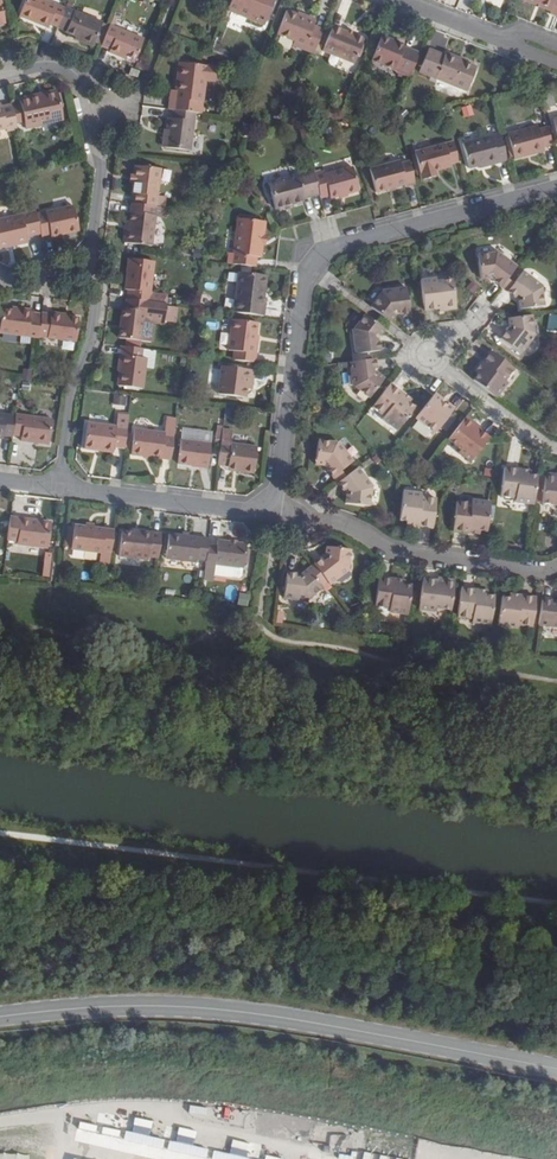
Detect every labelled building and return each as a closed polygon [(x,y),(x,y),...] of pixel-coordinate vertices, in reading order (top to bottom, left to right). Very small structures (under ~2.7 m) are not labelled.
[(59,26),(67,7),(50,0),(27,0),(21,15),(33,21),(34,18),(50,25),(52,22),(59,26)] [(228,9),(264,24),(274,0),(232,0),(228,9)] [(556,16),(556,0),(523,0),(554,11),(552,14),(556,16)] [(67,7),(59,26),(67,29),(67,32),(83,38),(81,41),(94,46),(104,22),(67,7)] [(293,44),(315,53),(325,29),(315,25),(317,19),(305,14),(304,17),(286,10),(277,33),(295,39),(293,44)] [(49,27),(50,25),(34,18),(33,21),(49,27)] [(110,25),(102,45),(111,48),(109,51),(119,55),(120,52),(136,58),(144,39),(110,25)] [(356,63),(366,39),(335,26),(325,50),(356,63)] [(373,61),(412,77),(420,55),(405,48),(406,46),(398,42),(397,45),(391,42),(392,40),(383,36),(373,61)] [(217,37),(212,51),(216,53),(219,46),(221,39),(217,37)] [(208,49),(201,46),(198,55),(205,58),(208,49)] [(216,53),(228,57),(231,50),(219,46),(216,53)] [(479,67),(467,63),(459,60),(460,57),(449,52),(446,56),(431,49),(422,72),(468,91),(479,67)] [(120,52),(119,55),(134,62),(136,58),(120,52)] [(172,98),(170,109),(175,110),(197,112),(203,113),(204,107),(208,80),(218,81),(219,68),(182,63),(178,91),(177,99),(172,98)] [(132,70),(130,76),(139,80),(141,74),(132,70)] [(20,100),(24,121),(25,125),(42,121),(41,119),(63,114),(57,89),(28,95),(29,98),(20,100)] [(20,100),(11,103),(16,123),(24,121),(20,100)] [(17,129),(16,123),(11,103),(0,106),(0,102),(0,130),(6,128),(7,132),(17,129)] [(197,112),(175,110),(173,118),(169,118),(168,130),(165,147),(192,151),(197,112)] [(552,145),(548,128),(538,131),(538,128),(509,136),(515,160),(545,152),(543,148),(552,145)] [(507,161),(500,134),(462,144),(469,168),(481,166),(488,164),(488,167),(507,161)] [(449,164),(458,162),(453,142),(413,152),(414,156),(420,176),(421,180),(436,176),(434,171),(450,167),(449,164)] [(420,176),(414,156),(411,157),(416,177),(420,176)] [(376,192),(415,182),(409,162),(401,165),(399,162),(370,170),(376,192)] [(135,194),(133,204),(157,207),(162,169),(136,165),(134,176),(133,183),(132,194),(135,194)] [(319,194),(320,198),(330,196),(331,199),(359,191),(353,168),(325,176),(324,173),(315,176),(319,194)] [(319,194),(315,176),(314,173),(268,185),(276,210),(286,208),(293,206),(304,203),(303,199),(319,194)] [(333,209),(342,208),(341,198),(332,199),(333,209)] [(133,204),(132,203),(130,221),(129,229),(127,229),(125,242),(151,246),(155,215),(163,216),(164,208),(157,207),(133,204)] [(40,233),(41,236),(49,233),(50,237),(78,231),(72,206),(36,214),(40,233)] [(36,214),(35,212),(0,219),(0,248),(8,247),(7,244),(27,240),(26,237),(40,233),(36,214)] [(233,254),(231,264),(254,267),(255,256),(260,257),(262,243),(263,232),(265,221),(237,217),(236,226),(238,227),(237,235),(235,235),(234,242),(236,244),(235,254),(233,254)] [(506,280),(516,267),(496,252),(494,255),(477,257),(479,280),(489,279),(500,288),(506,280)] [(128,290),(127,299),(149,302),(151,302),(152,293),(150,293),(154,262),(128,259),(125,289),(128,290)] [(230,271),(225,312),(253,316),(256,296),(254,296),(250,296),(251,287),(255,288),(256,274),(230,271)] [(512,285),(507,293),(515,299),(517,310),(544,306),(541,286),(522,272),(512,285)] [(506,280),(500,288),(507,293),(512,285),(506,280)] [(424,313),(439,311),(456,309),(453,284),(436,285),(435,281),(420,283),(424,313)] [(382,291),(370,307),(388,322),(393,315),(408,313),(405,288),(382,291)] [(127,299),(126,299),(125,309),(121,338),(140,341),(143,320),(144,313),(147,313),(149,302),(127,299)] [(163,323),(166,304),(151,302),(149,302),(147,313),(144,313),(143,320),(153,321),(163,323)] [(38,336),(39,334),(41,314),(31,313),(31,310),(21,308),(20,311),(11,310),(1,309),(1,313),(0,313),(0,331),(38,336)] [(51,314),(41,313),(41,314),(39,334),(77,339),(80,318),(69,317),(69,315),(51,312),(51,314)] [(383,329),(365,314),(353,329),(350,330),(354,355),(380,351),(377,336),(383,329)] [(532,315),(508,319),(509,328),(500,339),(520,355),(536,335),(534,333),(532,315)] [(556,333),(556,316),(549,316),(547,332),(556,333)] [(150,342),(153,321),(143,320),(140,341),(150,342)] [(234,352),(233,361),(256,364),(258,346),(256,346),(257,336),(258,323),(233,320),(228,351),(234,352)] [(219,335),(219,347),(227,347),(228,336),(219,335)] [(143,349),(121,346),(119,356),(122,356),(120,371),(118,386),(142,389),(145,367),(146,360),(142,359),(143,349)] [(155,351),(143,349),(142,359),(146,360),(145,367),(153,368),(155,351)] [(478,374),(472,381),(495,398),(507,383),(504,380),(513,368),(491,351),(481,364),(484,367),(478,374)] [(373,358),(348,362),(351,387),(354,387),(368,397),(382,378),(375,373),(373,358)] [(475,371),(478,374),(484,367),(481,364),(475,371)] [(246,400),(247,390),(248,386),(253,386),(255,372),(222,367),(218,395),(246,400)] [(32,373),(24,372),(24,379),(31,380),(32,373)] [(389,385),(372,407),(382,416),(380,419),(395,431),(412,409),(406,404),(398,398),(401,394),(389,385)] [(398,398),(406,404),(408,400),(401,394),(398,398)] [(432,395),(415,418),(434,433),(453,409),(447,405),(445,406),(440,402),(441,400),(433,394),(432,395)] [(125,398),(114,396),(113,404),(124,406),(125,398)] [(12,438),(12,434),(14,417),(0,415),(0,439),(2,439),(2,437),(12,438)] [(51,419),(15,415),(14,417),(12,434),(20,435),(20,440),(47,444),(51,419)] [(463,420),(477,431),(479,428),(465,417),(463,420)] [(131,455),(171,460),(175,421),(167,420),(166,433),(135,429),(131,455)] [(463,420),(446,441),(459,451),(457,454),(469,464),(488,440),(477,431),(463,420)] [(114,447),(124,449),(127,426),(87,421),(84,449),(95,450),(96,448),(113,450),(114,447)] [(220,445),(218,465),(228,465),(239,467),(238,471),(255,474),(259,448),(230,444),(231,436),(221,435),(220,445)] [(207,468),(210,443),(180,440),(178,464),(207,468)] [(323,469),(329,479),(337,473),(351,463),(339,446),(315,443),(312,468),(323,469)] [(342,479),(334,485),(343,497),(342,506),(366,509),(368,490),(370,488),(356,468),(342,479)] [(329,479),(334,485),(342,479),(337,473),(329,479)] [(519,503),(533,505),(537,476),(520,474),(520,479),(511,477),(502,476),(498,504),(518,507),(519,503)] [(556,510),(556,480),(544,478),(540,504),(556,506),(555,510),(556,510)] [(397,520),(406,522),(416,523),(415,527),(431,529),(435,501),(420,499),(420,495),(402,493),(397,520)] [(476,531),(485,532),(489,504),(470,502),(469,505),(455,503),(452,532),(467,534),(467,530),(476,531)] [(9,517),(6,540),(15,541),(15,545),(45,549),(49,523),(9,517)] [(109,568),(110,552),(113,532),(93,529),(73,527),(70,551),(101,555),(99,567),(109,568)] [(147,559),(157,560),(160,537),(139,534),(139,536),(130,536),(120,534),(117,559),(147,563),(147,559)] [(196,560),(205,561),(207,546),(208,541),(186,538),(181,537),(167,536),(164,559),(195,563),(196,560)] [(205,561),(205,564),(203,578),(212,579),(212,576),(236,579),(239,577),(243,569),(245,550),(215,547),(216,548),(207,546),(205,561)] [(320,576),(329,587),(349,572),(347,570),(349,553),(326,550),(325,558),(313,567),(320,576)] [(313,567),(307,572),(298,578),(284,576),(280,601),(306,605),(306,603),(322,591),(319,587),(325,583),(313,567)] [(387,613),(406,616),(410,588),(403,587),(393,586),(393,581),(377,579),(374,608),(387,610),(387,613)] [(432,613),(448,615),(452,589),(435,587),(420,585),(417,615),(432,617),(432,613)] [(470,624),(489,626),(493,599),(485,598),(476,597),(476,592),(460,590),(456,619),(470,620),(470,624)] [(516,627),(530,628),(534,601),(518,599),(518,603),(509,602),(501,601),(497,628),(516,630),(516,627)] [(553,604),(539,602),(537,627),(556,630),(556,600),(553,604)]
